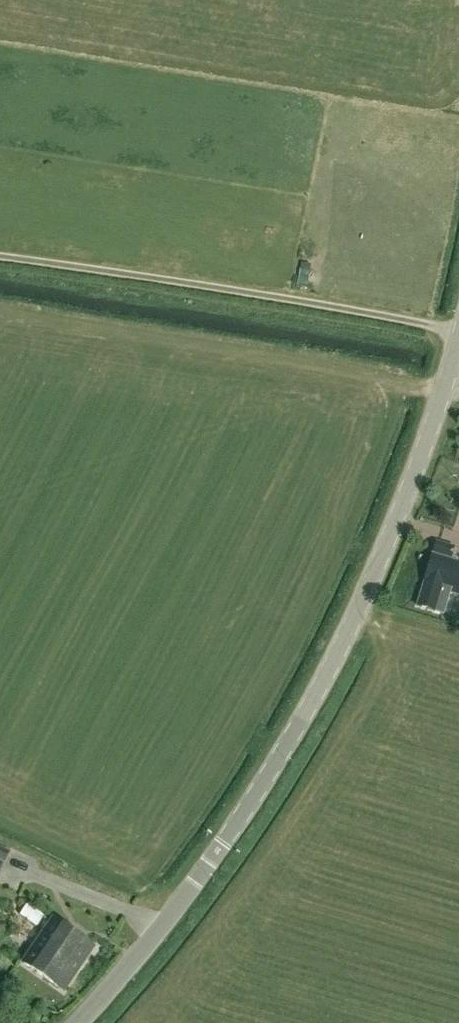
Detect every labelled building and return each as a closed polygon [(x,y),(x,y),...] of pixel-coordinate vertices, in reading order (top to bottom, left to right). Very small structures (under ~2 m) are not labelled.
[(451,560),(454,547),(436,541),(433,554),(416,607),(444,615),(448,604),(439,601),(443,591),(458,596),(458,562),(451,560)] [(53,921),(23,964),(63,992),(93,948),(53,921)]
